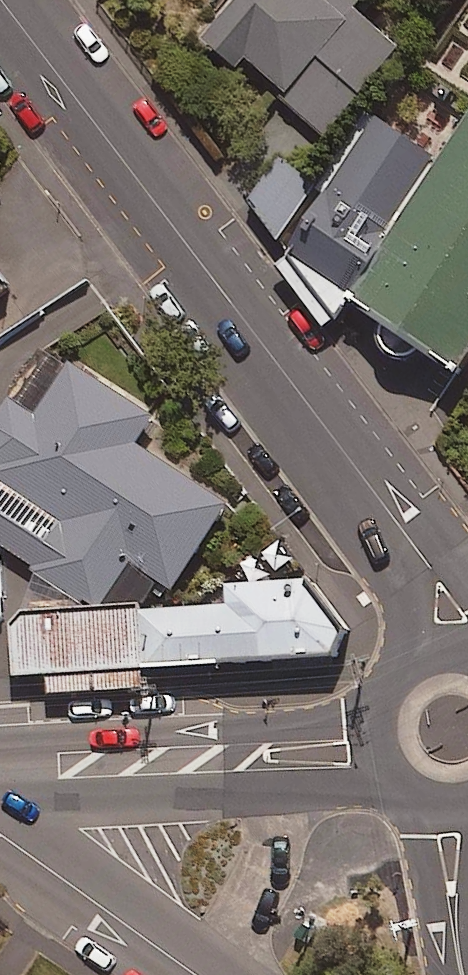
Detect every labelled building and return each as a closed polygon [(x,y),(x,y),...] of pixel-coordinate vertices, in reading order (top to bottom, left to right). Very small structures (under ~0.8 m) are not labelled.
[(196,43),(216,61),(222,54),(237,67),(245,57),(269,78),(266,81),(325,132),(402,42),(357,4),(361,0),(233,0),(196,43)] [(353,288),(445,152),(385,111),(292,246),(353,288)] [(346,300),(456,375),(467,358),(467,122),(346,300)] [(37,565),(33,571),(82,603),(144,598),(158,577),(173,587),(229,502),(136,441),(153,414),(72,360),(37,414),(13,398),(0,415),(0,541),(37,565)] [(339,655),(346,625),(308,576),(226,580),(227,601),(10,610),(13,673),(50,672),(51,691),(147,687),(146,663),(339,655)]
